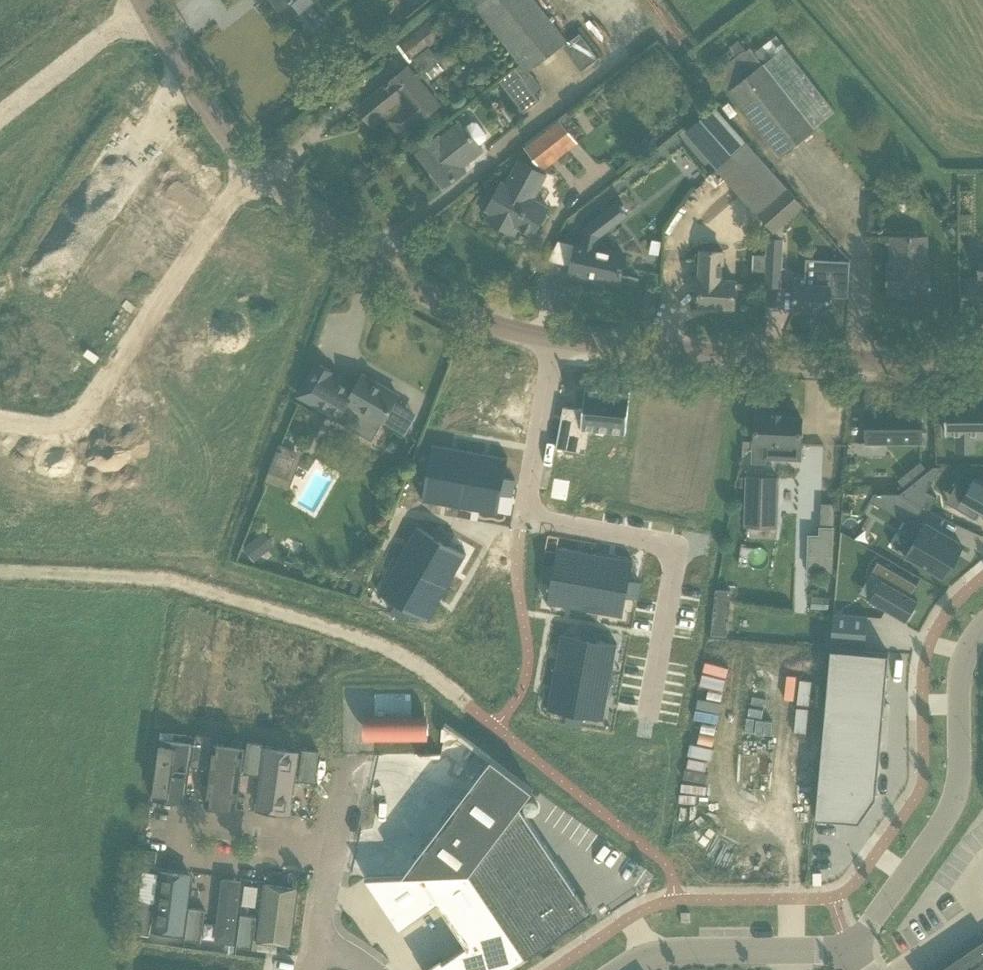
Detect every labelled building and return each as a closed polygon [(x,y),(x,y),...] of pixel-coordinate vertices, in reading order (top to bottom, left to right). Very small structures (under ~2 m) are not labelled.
[(300,11),(314,0),(291,0),(300,11)] [(535,0),(475,0),(529,69),(566,40),(535,0)] [(450,27),(438,13),(402,41),(414,56),(450,27)] [(583,67),(598,56),(582,31),(566,42),(583,67)] [(813,127),(755,52),(750,45),(716,73),(780,154),(814,128),(813,127)] [(428,46),(414,58),(426,71),(439,60),(428,46)] [(755,52),(813,127),(835,110),(785,47),(771,57),(762,47),(755,52)] [(542,88),(531,74),(522,63),(515,68),(525,80),(535,93),(542,88)] [(359,107),(358,106),(357,106),(371,123),(383,113),(401,135),(439,103),(438,103),(437,104),(408,68),(409,67),(409,66),(389,82),(389,81),(385,84),(386,86),(372,97),(371,96),(370,96),(371,98),(359,107)] [(718,170),(748,144),(714,106),(684,132),(718,170)] [(577,141),(573,136),(560,120),(525,149),(541,169),(577,141)] [(440,138),(438,135),(417,152),(443,186),(465,169),(462,165),(482,150),(478,145),(486,139),(486,134),(477,122),(472,122),(465,128),(461,122),(440,138)] [(748,144),(718,170),(756,213),(757,212),(775,231),(803,207),(787,189),(788,188),(748,144)] [(664,154),(627,188),(644,206),(681,173),(664,154)] [(489,210),(485,217),(504,228),(514,233),(518,226),(519,227),(531,234),(537,223),(543,223),(548,215),(545,209),(546,207),(533,200),(532,199),(545,175),(518,160),(505,184),(504,184),(500,182),(485,208),(489,210)] [(573,266),(572,271),(606,279),(606,277),(607,273),(619,276),(619,274),(620,270),(621,271),(622,265),(621,265),(624,254),(597,248),(600,236),(611,227),(601,214),(602,213),(601,212),(584,226),(579,244),(578,244),(573,266)] [(888,261),(887,274),(888,294),(910,294),(910,297),(931,296),(931,261),(926,261),(926,235),(891,235),(891,261),(888,261)] [(765,271),(765,286),(781,287),(782,255),(783,238),(767,238),(766,254),(765,271)] [(701,263),(699,305),(719,306),(720,311),(730,311),(732,307),(734,307),(735,281),(722,280),(724,250),(702,249),(701,263)] [(795,283),(794,310),(829,312),(830,296),(831,296),(847,297),(848,297),(850,260),(820,259),(818,285),(795,283)] [(317,362),(299,395),(328,412),(332,404),(343,410),(338,418),(337,420),(372,440),(381,425),(383,421),(395,400),(398,395),(362,374),(356,384),(351,393),(329,380),(334,372),(317,362)] [(563,407),(556,447),(585,453),(589,429),(625,432),(629,391),(584,387),(582,408),(563,407)] [(957,438),(982,437),(982,401),(945,402),(946,434),(957,434),(957,438)] [(921,406),(866,407),(866,442),(922,441),(921,406)] [(783,412),(773,412),(756,411),(755,441),(765,442),(764,457),(800,459),(802,418),(783,417),(783,412)] [(279,444),(269,471),(287,479),(298,451),(279,444)] [(417,461),(416,470),(464,479),(465,479),(470,450),(469,450),(432,444),(429,463),(428,463),(417,461)] [(470,450),(465,479),(513,487),(514,487),(515,479),(504,477),(508,457),(507,457),(470,450)] [(921,461),(898,479),(905,488),(923,474),(928,470),(921,461)] [(416,470),(414,478),(425,481),(425,480),(422,500),(459,507),(460,507),(465,479),(464,479),(416,470)] [(905,488),(900,493),(923,506),(924,506),(929,509),(937,496),(927,490),(933,479),(923,474),(905,488)] [(738,477),(738,486),(746,487),(747,477),(738,477)] [(778,478),(747,477),(745,525),(775,526),(778,478)] [(950,492),(961,498),(955,508),(974,519),(978,513),(982,516),(982,484),(973,478),(967,488),(956,481),(950,492)] [(465,479),(460,507),(497,514),(501,494),(512,496),(514,487),(513,487),(465,479)] [(873,492),(869,500),(913,525),(923,506),(900,493),(873,492)] [(922,521),(904,553),(940,574),(959,542),(922,521)] [(416,525),(397,559),(422,573),(441,540),(446,530),(447,530),(439,525),(434,535),(416,525)] [(808,533),(808,554),(807,571),(833,572),(834,526),(819,526),(819,534),(808,533)] [(441,540),(422,573),(447,587),(466,554),(449,544),(454,534),(447,530),(446,530),(441,540)] [(257,539),(245,549),(255,561),(267,551),(257,539)] [(543,564),(541,573),(552,574),(590,581),(595,553),(557,546),(554,566),(543,564)] [(595,553),(590,581),(628,588),(639,590),(640,582),(629,580),(633,560),(595,553)] [(397,559),(378,592),(396,602),(396,603),(390,612),(398,616),(403,607),(422,573),(397,559)] [(880,580),(869,600),(893,614),(906,621),(909,616),(918,600),(910,596),(917,585),(918,584),(877,560),(877,562),(870,574),(880,580)] [(403,607),(398,616),(405,621),(411,611),(429,621),(447,587),(422,573),(403,607)] [(541,573),(539,581),(551,583),(547,603),(585,609),(590,581),(552,574),(541,573)] [(590,581),(585,609),(623,616),(626,597),(637,599),(639,590),(628,588),(590,581)] [(833,619),(831,644),(865,647),(868,616),(833,614),(833,619)] [(561,633),(554,671),(582,676),(589,639),(591,627),(582,626),(580,637),(561,633)] [(589,639),(582,676),(610,681),(617,644),(597,640),(599,629),(591,627),(589,639)] [(830,648),(815,817),(828,818),(829,813),(856,816),(868,798),(869,794),(876,794),(889,653),(830,648)] [(812,693),(813,669),(778,667),(776,691),(812,693)] [(554,671),(547,709),(567,712),(565,724),(573,725),(575,714),(582,676),(554,671)] [(575,714),(573,725),(582,727),(584,716),(603,719),(610,681),(582,676),(575,714)] [(747,851),(774,706),(696,691),(671,824),(698,843),(747,852),(747,851)] [(374,717),(374,737),(423,737),(423,717),(374,717)] [(192,766),(207,768),(212,737),(196,735),(192,766)] [(163,741),(156,795),(183,799),(184,799),(192,744),(190,744),(163,741)] [(243,773),(259,775),(263,744),(247,741),(243,773)] [(214,745),(207,802),(236,806),(244,749),(214,745)] [(266,748),(258,808),(289,812),(297,752),(266,748)] [(315,783),(319,751),(303,749),(299,781),(315,783)] [(491,757),(402,876),(470,873),(502,831),(502,830),(520,807),(533,789),(491,757)] [(502,831),(470,873),(526,956),(568,928),(592,911),(577,889),(576,890),(520,807),(502,830),(502,831)] [(161,870),(153,929),(183,933),(190,874),(161,870)] [(442,962),(441,960),(426,969),(505,969),(526,956),(470,873),(402,876),(365,877),(399,929),(437,903),(466,946),(442,962)] [(240,879),(224,878),(217,939),(233,941),(240,879)] [(290,944),(298,888),(266,884),(258,940),(290,944)] [(149,934),(153,903),(137,900),(133,932),(149,934)] [(201,941),(205,909),(189,907),(185,939),(201,941)] [(252,948),(257,916),(241,914),(236,946),(252,948)] [(963,969),(982,969),(982,956),(963,969)]
